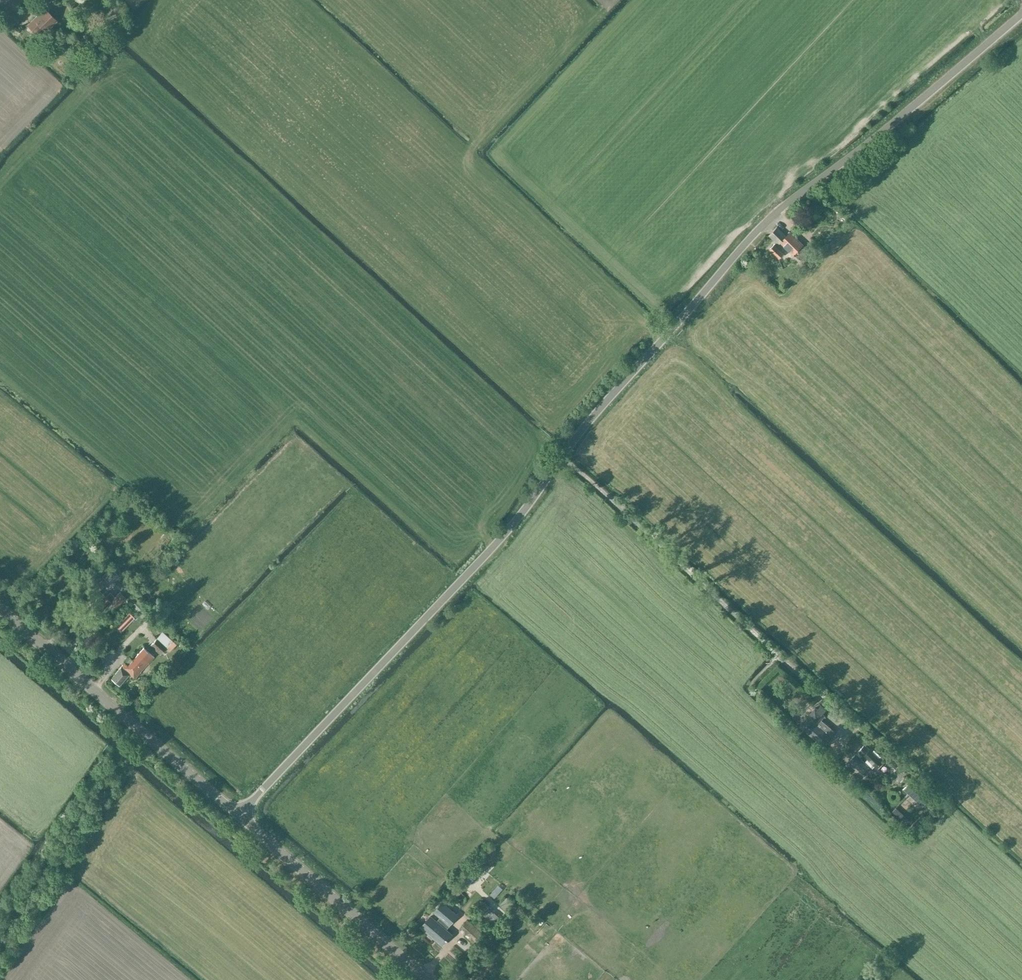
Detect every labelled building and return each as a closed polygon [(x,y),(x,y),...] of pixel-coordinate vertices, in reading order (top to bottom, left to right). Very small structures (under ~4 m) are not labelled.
[(35,33),(41,28),(45,32),(56,21),(45,9),(48,7),(43,2),(35,9),(39,14),(27,25),(35,33)] [(776,242),(769,249),(779,259),(787,250),(793,256),(803,246),(790,232),(786,236),(777,227),(769,235),(776,242)] [(113,569),(103,577),(108,582),(118,574),(113,569)] [(100,612),(111,602),(116,608),(126,598),(125,597),(133,590),(128,585),(120,592),(115,598),(112,595),(108,599),(104,595),(93,605),(100,612)] [(135,606),(120,621),(126,627),(141,613),(135,606)] [(158,628),(150,620),(146,624),(154,632),(158,628)] [(162,632),(150,646),(161,655),(166,649),(169,652),(176,644),(162,632)] [(154,657),(143,646),(132,659),(129,656),(110,678),(119,686),(130,674),(135,679),(141,672),(140,671),(148,663),(148,664),(154,657)] [(815,707),(799,726),(823,746),(831,736),(827,733),(831,728),(821,720),(825,715),(815,707)] [(857,754),(853,758),(850,761),(863,774),(870,767),(869,766),(871,763),(875,768),(885,757),(880,752),(882,749),(877,744),(875,747),(873,746),(869,750),(864,745),(858,752),(859,753),(858,754),(857,754)] [(918,782),(913,777),(902,789),(922,807),(923,805),(930,811),(938,801),(931,794),(933,792),(920,780),(918,782)] [(516,905),(507,897),(500,904),(510,913),(516,905)] [(489,906),(484,901),(477,908),(482,913),(489,906)] [(421,926),(442,945),(451,934),(446,929),(457,917),(442,903),(433,913),(440,918),(437,922),(430,916),(421,926)] [(489,913),(494,915),(498,907),(493,905),(489,913)] [(473,924),(467,920),(459,930),(472,942),(483,930),(475,923),(473,924)]
